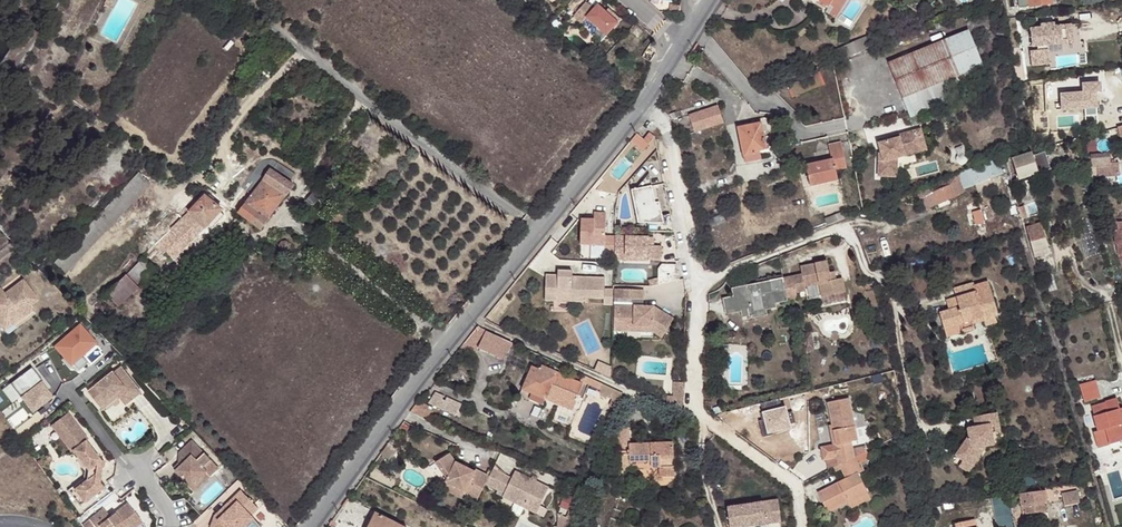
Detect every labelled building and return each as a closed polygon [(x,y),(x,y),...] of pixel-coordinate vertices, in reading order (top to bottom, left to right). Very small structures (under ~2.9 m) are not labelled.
[(832,4),(835,6),(832,12),(839,15),(846,0),(834,0),(832,4)] [(580,2),(579,1),(567,15),(576,22),(580,16),(601,33),(612,20),(599,9),(591,3),(586,8),(580,2)] [(615,17),(602,6),(599,9),(612,20),(615,17)] [(1072,44),(1071,26),(1054,27),(1054,24),(1040,24),(1040,27),(1030,28),(1031,46),(1036,46),(1036,50),(1028,50),(1029,65),(1047,64),(1046,45),(1072,44)] [(971,31),(943,42),(956,74),(952,76),(906,95),(910,108),(985,76),(988,74),(971,31)] [(845,61),(878,47),(873,35),(840,49),(845,61)] [(956,74),(943,42),(890,64),(903,95),(906,95),(952,76),(956,74)] [(263,71),(269,64),(259,57),(254,64),(263,71)] [(827,86),(822,73),(790,87),(794,99),(827,86)] [(1061,94),(1062,110),(1099,108),(1098,91),(1102,91),(1102,82),(1083,83),(1084,93),(1061,94)] [(718,106),(689,115),(693,132),(723,124),(718,106)] [(739,127),(746,162),(762,158),(762,155),(768,154),(762,123),(739,127)] [(921,128),(878,140),(881,152),(879,152),(879,175),(897,176),(897,157),(914,152),(912,142),(916,141),(915,137),(923,135),(921,128)] [(926,149),(923,135),(915,137),(916,141),(912,142),(914,152),(926,149)] [(807,164),(812,184),(840,179),(838,167),(848,165),(843,142),(830,144),(833,159),(807,164)] [(1013,157),(1014,162),(1032,157),(1034,156),(1032,150),(1027,152),(1013,157)] [(1034,156),(1032,157),(1036,174),(1050,170),(1046,152),(1034,156)] [(1110,153),(1091,154),(1092,165),(1097,164),(1097,167),(1098,176),(1120,174),(1119,162),(1111,163),(1110,153)] [(1036,174),(1032,157),(1014,162),(1018,179),(1036,174)] [(1001,173),(997,160),(967,170),(958,174),(965,193),(967,192),(966,188),(1001,173)] [(273,161),(267,169),(284,182),(291,173),(273,161)] [(267,169),(265,168),(231,213),(251,229),(287,184),(284,182),(267,169)] [(637,191),(652,188),(650,174),(637,191)] [(924,210),(965,193),(958,174),(916,191),(924,210)] [(648,225),(649,233),(674,233),(671,215),(663,217),(660,204),(656,204),(652,188),(637,191),(632,192),(639,225),(648,225)] [(198,192),(183,207),(179,203),(168,214),(172,218),(148,240),(156,250),(159,247),(167,255),(200,225),(216,207),(198,192)] [(1025,204),(1019,206),(1022,214),(1022,217),(1028,216),(1025,204)] [(968,213),(970,224),(982,223),(980,211),(968,213)] [(844,212),(827,219),(830,225),(846,219),(844,212)] [(605,255),(615,255),(615,238),(605,238),(605,215),(594,215),(594,222),(581,221),(580,246),(605,246),(605,255)] [(1085,254),(1098,253),(1095,217),(1083,218),(1085,254)] [(1039,221),(1027,225),(1036,255),(1048,252),(1039,221)] [(1113,222),(1115,242),(1117,247),(1118,254),(1121,266),(1121,221),(1113,222)] [(649,239),(615,238),(615,255),(614,261),(625,261),(625,256),(647,257),(647,262),(661,262),(662,247),(653,247),(649,247),(649,239)] [(146,266),(136,255),(100,290),(113,302),(132,284),(129,281),(146,266)] [(834,280),(832,271),(830,261),(804,267),(805,273),(734,288),(736,296),(738,306),(748,304),(751,314),(751,316),(769,312),(768,308),(778,306),(777,301),(799,296),(798,291),(808,289),(808,286),(821,283),(823,295),(847,290),(844,278),(840,279),(834,280)] [(660,280),(660,285),(681,281),(678,266),(663,265),(660,270),(660,280)] [(547,296),(586,297),(606,297),(606,303),(616,303),(616,296),(616,289),(607,289),(607,278),(575,278),(575,273),(560,272),(560,276),(548,276),(547,296)] [(22,314),(17,306),(25,300),(11,281),(0,289),(0,330),(22,314)] [(810,297),(823,295),(821,283),(808,286),(808,289),(810,297)] [(616,289),(616,296),(644,297),(644,287),(616,287),(616,289)] [(984,323),(986,327),(987,332),(999,328),(996,317),(999,317),(990,287),(975,291),(977,297),(958,302),(948,305),(950,315),(941,318),(946,335),(961,330),(964,339),(977,335),(975,330),(974,326),(984,323)] [(958,302),(977,297),(975,291),(974,288),(956,293),(958,302)] [(738,306),(736,296),(725,298),(728,313),(742,310),(743,316),(751,314),(748,304),(738,306)] [(618,322),(619,303),(616,303),(615,327),(653,328),(662,335),(666,330),(654,322),(618,322)] [(644,303),(619,303),(618,322),(654,322),(666,330),(674,316),(655,303),(644,303)] [(75,319),(48,340),(58,351),(63,359),(74,351),(90,339),(75,319)] [(460,348),(474,354),(477,348),(503,360),(511,344),(485,331),(477,327),(460,348)] [(74,351),(63,359),(58,351),(55,354),(62,363),(71,364),(80,357),(74,351)] [(34,372),(27,361),(5,377),(25,406),(46,392),(35,377),(33,373),(34,372)] [(115,362),(81,385),(91,400),(117,382),(121,387),(129,382),(115,362)] [(600,363),(597,370),(612,377),(613,369),(600,363)] [(529,371),(521,389),(531,393),(544,399),(545,397),(576,410),(582,395),(551,382),(555,371),(542,365),(540,369),(531,366),(529,371)] [(1097,377),(1081,382),(1086,400),(1102,395),(1097,377)] [(584,383),(599,390),(601,384),(587,378),(584,383)] [(674,379),(674,393),(674,402),(683,407),(684,380),(674,379)] [(117,382),(91,400),(94,404),(112,391),(118,400),(134,389),(129,382),(121,387),(117,382)] [(611,407),(615,409),(621,394),(601,384),(599,390),(614,397),(611,407)] [(434,391),(429,405),(458,416),(463,402),(434,391)] [(531,393),(530,396),(529,398),(542,403),(544,399),(531,393)] [(1104,401),(1094,405),(1101,429),(1107,427),(1111,442),(1121,439),(1121,416),(1120,407),(1121,407),(1119,396),(1107,399),(1107,401),(1110,410),(1107,411),(1104,401)] [(840,465),(837,453),(854,449),(852,441),(859,439),(850,398),(830,402),(835,424),(839,442),(835,443),(835,444),(824,446),(826,460),(829,460),(831,469),(834,468),(840,465)] [(61,409),(44,421),(47,425),(64,413),(61,409)] [(957,454),(966,460),(970,462),(981,445),(988,443),(996,442),(994,432),(1002,431),(998,412),(975,416),(977,426),(969,427),(970,434),(957,454)] [(71,424),(64,413),(47,425),(63,448),(65,447),(78,466),(76,467),(75,476),(59,487),(70,503),(95,485),(90,479),(93,464),(89,459),(92,458),(77,437),(80,436),(74,427),(71,429),(69,426),(71,424)] [(831,425),(835,443),(839,442),(835,424),(831,425)] [(673,475),(673,444),(629,443),(629,426),(617,426),(616,455),(629,455),(630,464),(649,463),(649,467),(659,467),(660,476),(673,475)] [(1101,429),(1097,430),(1101,445),(1111,442),(1107,427),(1101,429)] [(211,462),(184,433),(171,446),(179,454),(168,464),(188,485),(211,462)] [(391,438),(383,449),(392,456),(400,444),(396,442),(391,438)] [(963,465),(970,470),(988,443),(981,445),(970,462),(966,460),(963,465)] [(840,465),(841,465),(856,457),(854,449),(837,453),(840,465)] [(465,490),(464,493),(478,500),(489,475),(476,468),(475,470),(467,467),(466,470),(461,468),(462,464),(457,461),(451,450),(436,458),(446,478),(445,480),(465,490)] [(867,452),(856,457),(859,464),(870,458),(867,452)] [(629,455),(616,455),(616,475),(630,476),(630,464),(629,455)] [(856,457),(841,465),(847,478),(820,492),(829,511),(850,501),(852,505),(872,495),(860,472),(863,471),(859,464),(856,457)] [(538,480),(533,477),(517,470),(513,476),(494,467),(487,483),(506,492),(540,508),(551,486),(538,480)] [(461,498),(464,493),(465,490),(445,480),(441,488),(461,498)] [(697,484),(685,486),(686,496),(698,495),(697,484)] [(1069,504),(1082,501),(1080,490),(1066,493),(1069,504)] [(236,491),(228,499),(232,503),(205,526),(239,526),(248,519),(245,516),(253,509),(236,491)] [(1026,519),(1046,517),(1044,504),(1047,504),(1046,491),(1020,494),(1021,507),(1025,506),(1026,519)] [(540,508),(506,492),(505,496),(538,512),(540,508)] [(872,495),(852,505),(853,508),(873,498),(872,495)] [(85,526),(97,518),(103,526),(119,526),(125,523),(126,525),(139,516),(125,497),(106,510),(101,503),(79,518),(85,526)] [(205,526),(232,503),(228,499),(209,516),(205,526)] [(733,526),(739,526),(769,523),(783,521),(780,499),(730,506),(733,526)] [(576,509),(571,508),(568,516),(558,513),(558,526),(569,526),(576,509)] [(375,513),(368,526),(404,526),(375,513)] [(86,526),(102,526),(103,526),(97,518),(85,526),(86,526)]
